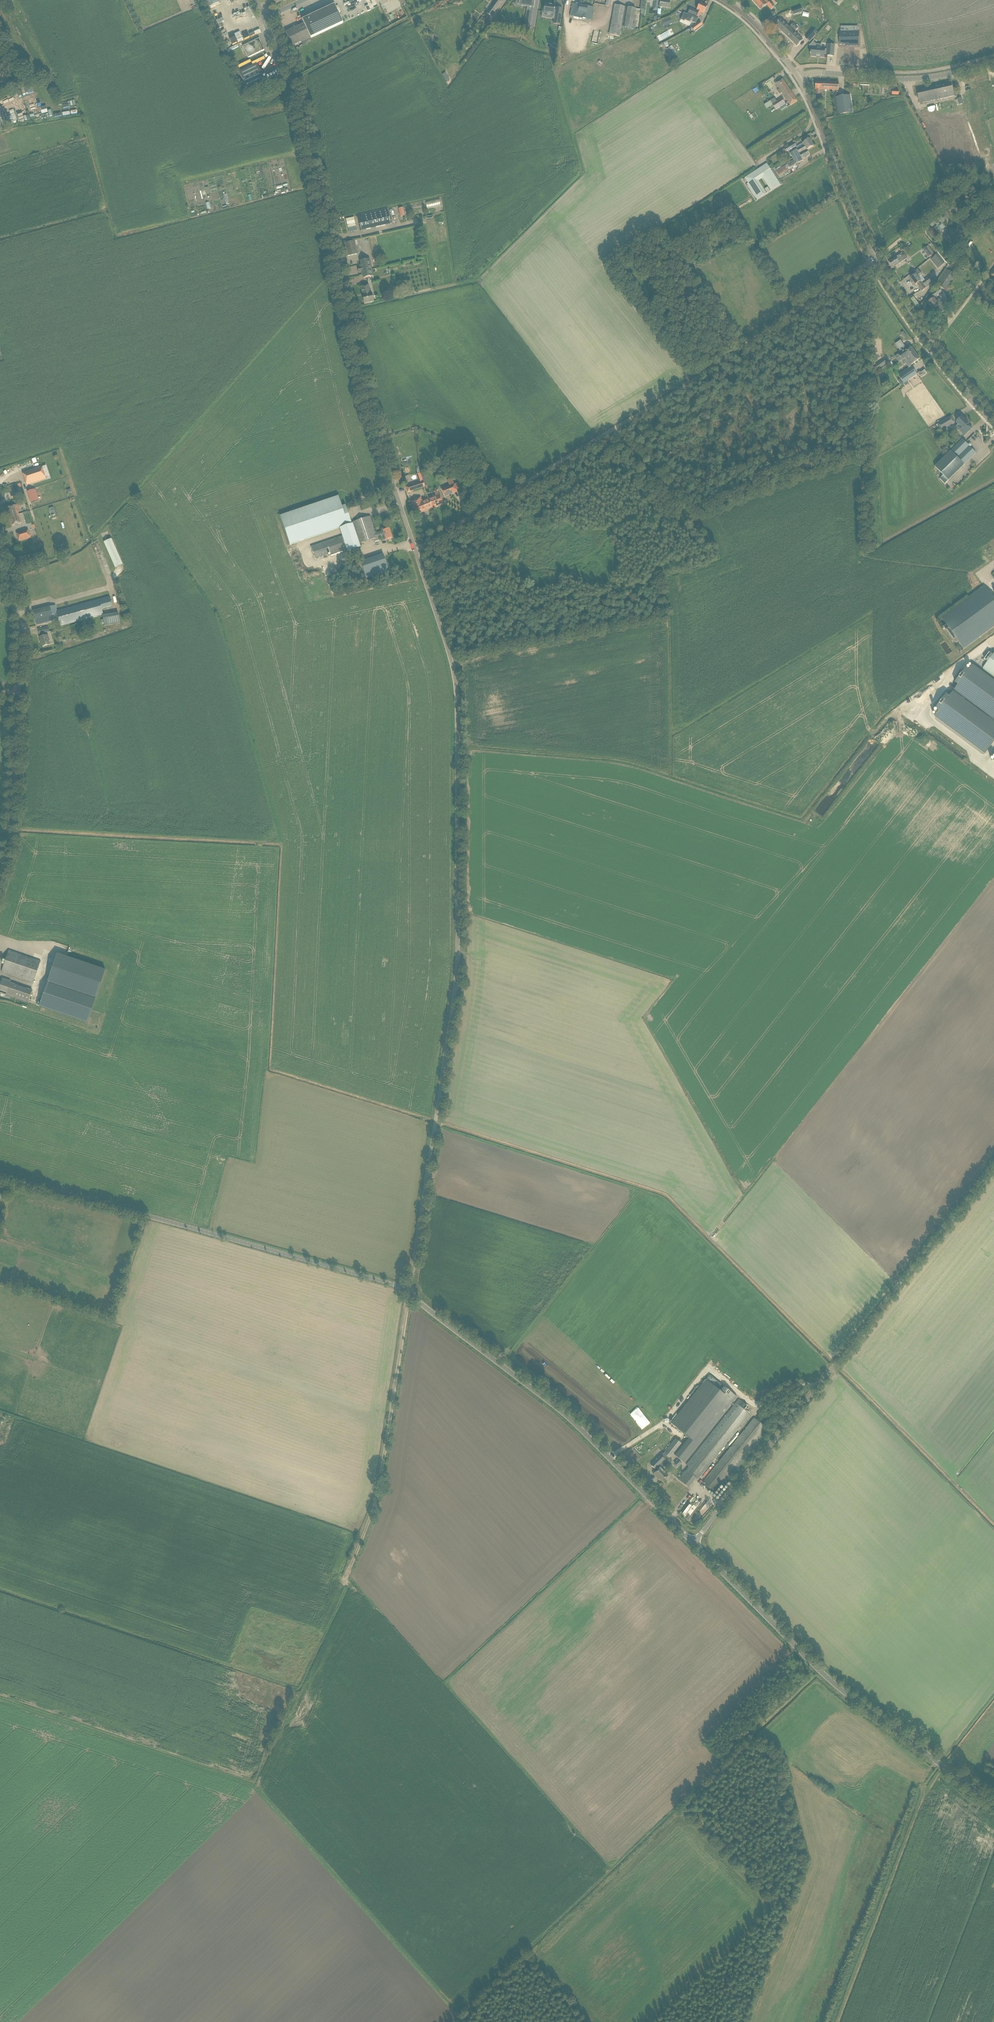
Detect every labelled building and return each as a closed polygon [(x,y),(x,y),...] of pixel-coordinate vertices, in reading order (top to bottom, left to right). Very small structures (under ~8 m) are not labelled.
[(659,7),(669,9),(670,0),(660,0),(659,7)] [(755,4),(761,10),(767,5),(771,10),(774,7),(767,0),(759,0),(755,4)] [(697,11),(697,12),(695,16),(698,17),(701,12),(703,14),(707,6),(699,3),(696,10),(697,11)] [(491,16),(498,7),(493,4),(487,13),(491,16)] [(544,8),(543,14),(555,16),(555,20),(556,20),(555,25),(561,25),(563,15),(557,14),(556,13),(557,7),(551,6),(551,5),(546,4),(546,8),(544,8)] [(573,12),(571,17),(583,19),(583,14),(586,14),(585,19),(591,20),(592,15),(593,7),(584,6),(581,5),(579,4),(574,4),(573,12)] [(302,20),(304,24),(310,38),(343,23),(334,5),(302,20)] [(615,5),(609,35),(619,37),(621,27),(624,27),(624,25),(627,7),(615,5)] [(624,25),(624,27),(632,29),(635,9),(627,7),(624,25)] [(695,16),(697,12),(690,9),(687,15),(684,13),(680,20),(684,22),(685,21),(689,23),(692,18),(693,19),(692,22),(695,24),(698,17),(695,16)] [(815,9),(807,12),(810,18),(817,15),(815,9)] [(781,19),(775,25),(786,36),(796,26),(793,24),(790,27),(781,19)] [(699,22),(691,28),(694,32),(702,26),(699,22)] [(304,24),(285,32),(292,46),(310,38),(304,24)] [(796,26),(786,36),(797,46),(803,40),(794,32),(798,28),(796,26)] [(841,31),(840,31),(840,45),(845,45),(845,46),(859,46),(859,31),(853,31),(853,27),(841,27),(841,31)] [(809,35),(805,39),(809,43),(815,35),(811,31),(808,34),(809,35)] [(242,47),(248,58),(264,50),(259,39),(242,47)] [(825,49),(816,48),(816,45),(813,42),(810,46),(811,48),(811,54),(810,54),(810,55),(811,55),(811,57),(824,58),(824,55),(827,55),(826,56),(833,56),(834,51),(834,45),(828,45),(827,50),(825,50),(825,49)] [(670,56),(676,53),(672,45),(666,49),(670,56)] [(260,56),(237,66),(239,69),(250,65),(250,66),(259,62),(258,61),(262,59),(260,56)] [(239,72),(247,89),(265,81),(256,64),(239,72)] [(779,89),(777,91),(780,95),(782,94),(791,106),(793,104),(797,101),(783,79),(776,84),(779,89)] [(816,82),(816,89),(820,90),(838,90),(838,83),(816,82)] [(954,95),(953,88),(951,83),(917,91),(919,103),(954,95)] [(850,95),(835,98),(838,115),(853,113),(850,95)] [(773,105),(776,110),(786,103),(782,99),(777,102),(775,100),(774,98),(764,105),(767,109),(773,105)] [(807,150),(814,146),(810,139),(809,140),(808,140),(802,143),(803,146),(793,152),(796,156),(807,150)] [(784,149),(786,152),(796,146),(794,143),(784,149)] [(803,159),(810,155),(807,150),(796,156),(799,163),(803,160),(803,159)] [(796,164),(794,160),(788,164),(776,171),(779,176),(791,169),(790,168),(796,164)] [(767,164),(745,178),(743,180),(745,183),(747,182),(748,183),(747,184),(757,200),(764,195),(755,181),(764,175),(774,189),(780,185),(767,164)] [(357,215),(361,231),(366,230),(391,224),(387,209),(357,215)] [(934,228),(929,232),(934,238),(937,236),(942,232),(943,231),(942,231),(946,227),(943,224),(942,224),(941,223),(944,221),(941,217),(940,217),(938,219),(934,222),(937,226),(938,228),(939,229),(938,230),(936,227),(934,228)] [(354,218),(346,219),(348,228),(356,226),(354,218)] [(975,229),(979,233),(983,228),(978,224),(975,229)] [(344,243),(347,256),(357,254),(354,241),(344,243)] [(899,249),(901,252),(908,247),(906,244),(899,249)] [(929,258),(932,255),(926,247),(923,250),(929,258)] [(889,262),(893,268),(907,258),(903,252),(889,262)] [(935,256),(934,257),(941,266),(945,263),(944,263),(946,261),(938,252),(934,255),(935,256)] [(372,276),(368,260),(360,261),(364,278),(372,276)] [(922,275),(918,269),(914,272),(916,275),(910,279),(915,285),(917,284),(922,291),(933,283),(929,277),(922,282),(918,278),(922,275)] [(937,285),(945,290),(956,275),(948,270),(937,285)] [(362,296),(364,304),(374,302),(372,293),(370,294),(368,285),(360,287),(362,295),(362,296)] [(931,295),(934,298),(942,292),(939,288),(931,295)] [(911,299),(918,309),(920,306),(913,297),(911,299)] [(934,299),(928,303),(933,310),(936,308),(941,314),(947,309),(940,299),(936,302),(934,299)] [(905,349),(898,355),(902,360),(904,359),(905,359),(908,357),(907,356),(914,351),(911,347),(908,350),(906,351),(906,350),(905,349)] [(905,359),(904,359),(905,360),(907,363),(908,362),(910,366),(920,359),(916,353),(914,351),(907,356),(908,357),(905,359)] [(885,359),(876,366),(879,369),(888,363),(885,359)] [(911,366),(898,375),(904,384),(917,374),(911,366)] [(921,378),(928,373),(925,369),(919,374),(921,378)] [(955,423),(951,417),(937,425),(941,431),(955,423)] [(969,424),(962,417),(957,422),(959,424),(956,427),(964,435),(972,428),(968,424),(969,424)] [(950,451),(957,458),(969,446),(962,439),(950,451)] [(957,458),(964,465),(976,453),(969,446),(957,458)] [(957,458),(950,451),(935,467),(948,481),(964,465),(957,458)] [(42,466),(22,472),(27,485),(46,479),(42,466)] [(441,489),(444,497),(457,492),(454,484),(451,479),(447,480),(449,486),(441,489)] [(406,487),(408,492),(412,491),(425,487),(423,482),(411,486),(406,487)] [(434,496),(428,499),(432,508),(443,504),(439,494),(438,490),(434,492),(436,496),(434,496)] [(41,504),(38,493),(30,495),(33,506),(41,504)] [(338,496),(280,516),(290,545),(352,524),(345,505),(342,506),(338,496)] [(428,499),(422,501),(420,497),(411,501),(417,514),(432,508),(428,499)] [(6,508),(12,526),(21,523),(18,510),(20,510),(19,505),(16,506),(16,505),(6,508)] [(383,531),(375,534),(370,517),(352,522),(360,544),(381,536),(381,535),(384,534),(386,540),(392,538),(389,529),(383,531)] [(30,538),(28,529),(16,533),(19,541),(30,538)] [(311,547),(315,559),(330,554),(330,555),(346,549),(342,536),(311,547)] [(361,562),(366,578),(389,571),(383,555),(361,562)] [(993,627),(993,599),(984,586),(941,618),(946,625),(944,627),(955,643),(958,641),(964,649),(993,627)] [(103,615),(101,609),(112,606),(109,597),(59,611),(59,610),(56,611),(59,620),(60,626),(103,615)] [(33,612),(37,626),(59,620),(56,611),(55,606),(33,612)] [(102,615),(104,626),(120,623),(119,613),(102,615)] [(49,641),(48,635),(39,637),(42,647),(50,645),(49,641)] [(983,668),(993,677),(993,653),(983,668)] [(993,742),(993,681),(972,665),(968,671),(965,668),(955,682),(958,685),(954,689),(952,688),(950,690),(953,692),(949,697),(946,694),(935,709),(938,711),(935,716),(985,754),(993,742)] [(1,972),(33,983),(40,961),(9,950),(1,972)] [(87,1022),(105,970),(57,954),(41,1001),(38,1000),(37,1005),(40,1006),(87,1022)] [(28,1002),(32,991),(18,986),(16,985),(10,983),(10,981),(2,978),(0,985),(0,990),(6,993),(6,994),(28,1002)] [(684,1463),(737,1397),(724,1387),(720,1391),(706,1380),(671,1423),(685,1435),(684,1436),(688,1439),(684,1444),(675,1456),(684,1463)] [(697,1480),(749,1415),(744,1410),(747,1406),(739,1399),(686,1465),(689,1467),(686,1470),(696,1478),(697,1480)] [(754,1419),(702,1484),(714,1493),(720,1485),(723,1487),(768,1430),(766,1428),(754,1419)] [(668,1457),(680,1442),(675,1439),(664,1453),(668,1457)] [(655,1469),(657,1470),(653,1474),(657,1478),(658,1477),(662,1482),(668,1476),(664,1471),(665,1471),(659,1465),(664,1459),(661,1456),(651,1465),(655,1469)] [(678,1480),(688,1488),(696,1478),(686,1470),(678,1480)]
